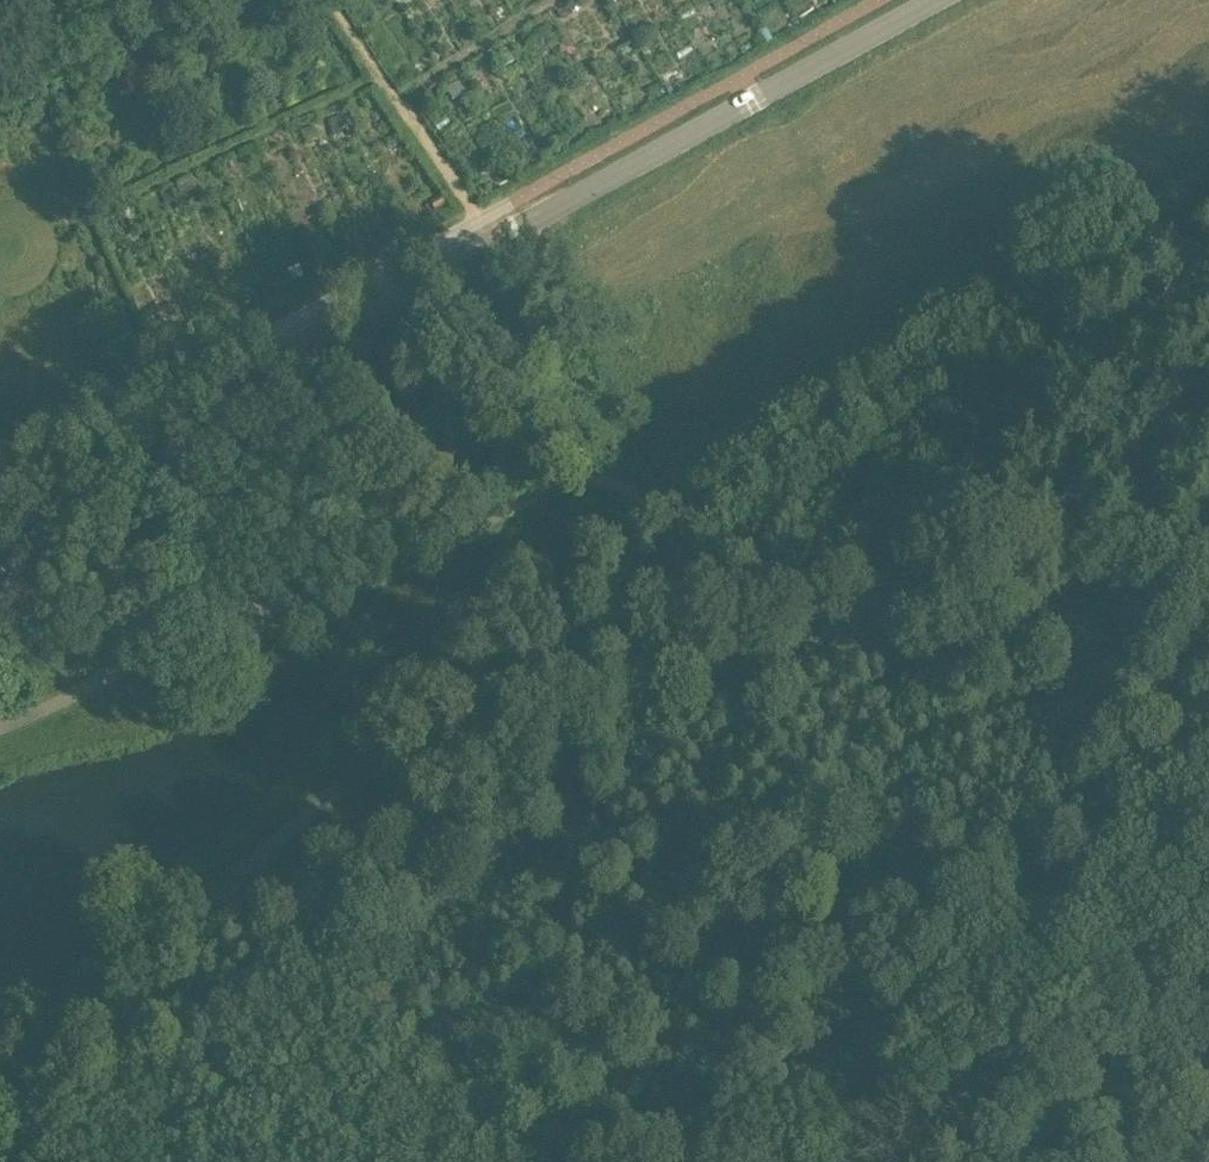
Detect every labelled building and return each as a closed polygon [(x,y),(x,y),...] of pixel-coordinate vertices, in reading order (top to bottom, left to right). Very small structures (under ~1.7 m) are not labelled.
[(160,13),(191,0),(154,0),(160,13)]
